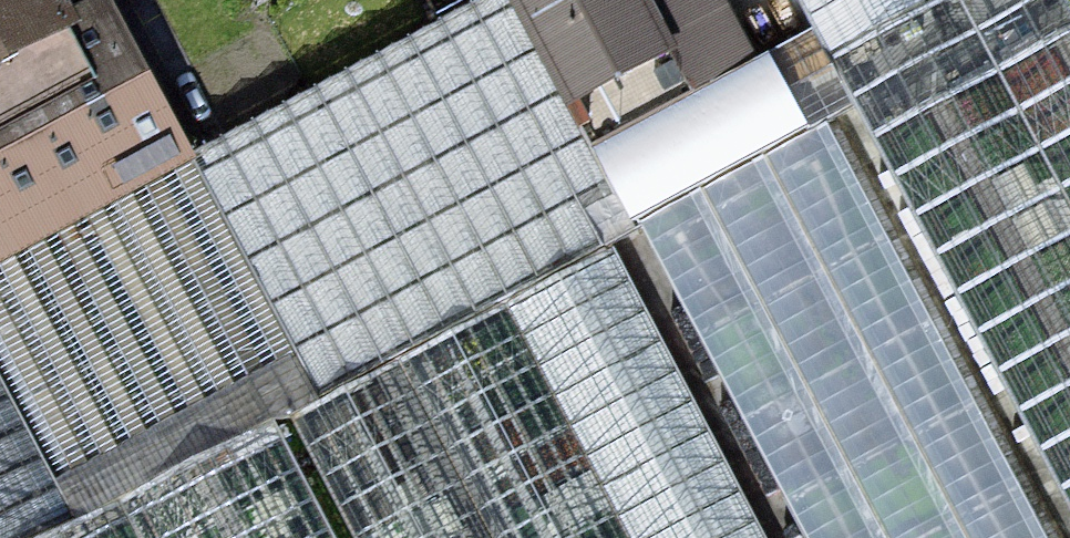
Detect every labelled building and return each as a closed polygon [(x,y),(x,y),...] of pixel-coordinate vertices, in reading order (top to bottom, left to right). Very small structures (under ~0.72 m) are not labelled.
[(202,176),(111,5),(80,28),(66,0),(0,0),(0,273),(202,176)] [(501,8),(591,167),(757,71),(725,0),(513,0),(501,8)] [(1069,468),(1069,0),(814,0),(1069,468)] [(591,167),(501,8),(202,176),(326,393),(625,225),(591,167)] [(652,228),(816,537),(1048,537),(834,133),(652,228)] [(621,254),(311,418),(375,537),(772,537),(621,254)] [(87,520),(0,358),(0,537),(53,537),(87,520)] [(271,424),(87,520),(53,537),(331,537),(271,424)]
